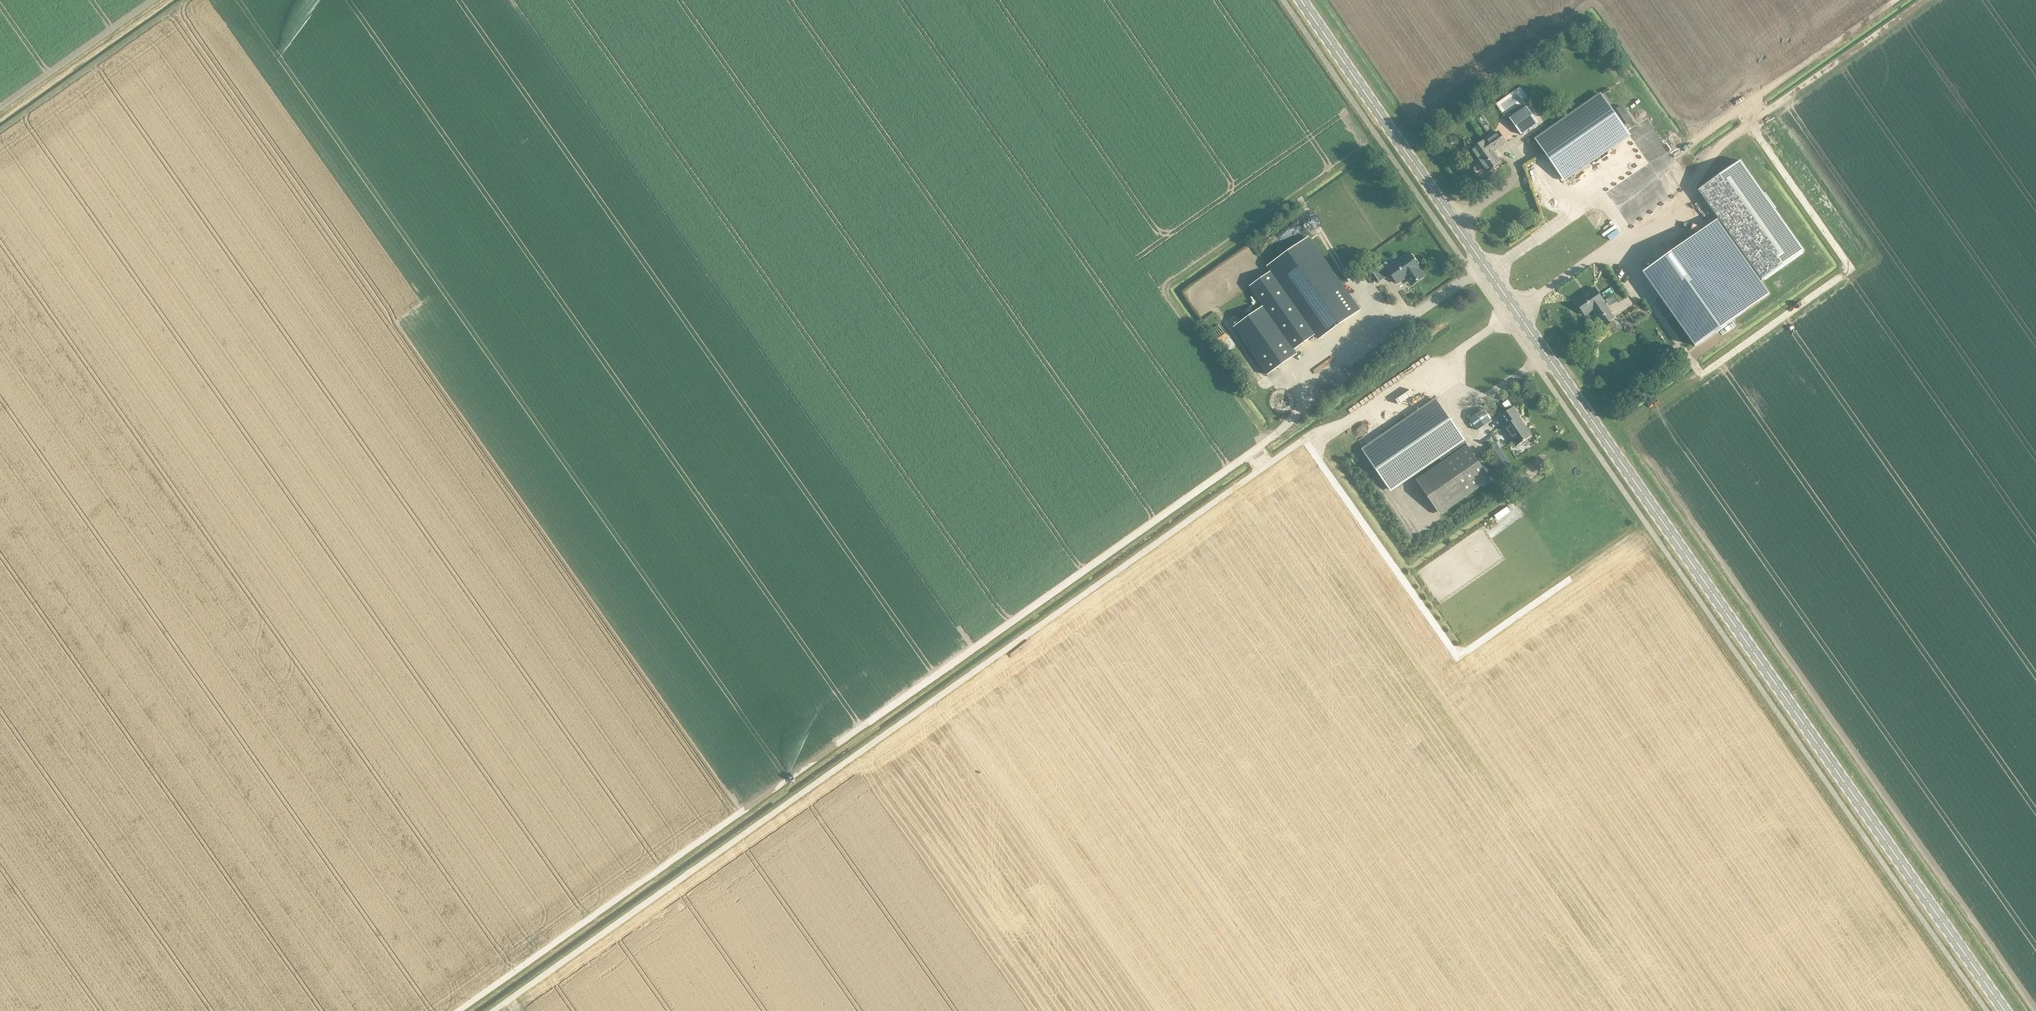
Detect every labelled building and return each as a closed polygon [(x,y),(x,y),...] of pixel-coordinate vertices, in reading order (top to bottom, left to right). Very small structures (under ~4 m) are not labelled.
[(1601,95),(1537,139),(1564,179),(1628,135),(1601,95)] [(1517,121),(1525,133),(1541,121),(1530,105),(1521,111),(1525,116),(1517,121)] [(1488,171),(1501,162),(1493,151),(1506,142),(1499,132),(1486,140),(1471,150),(1478,160),(1480,159),(1488,171)] [(1804,251),(1740,161),(1698,190),(1762,280),(1804,251)] [(1648,217),(1654,215),(1651,208),(1646,210),(1648,217)] [(1608,237),(1618,230),(1613,224),(1604,232),(1608,237)] [(1747,310),(1694,236),(1645,271),(1697,345),(1747,310)] [(1316,334),(1319,338),(1359,310),(1308,238),(1269,266),(1272,271),(1250,286),(1264,306),(1234,327),(1267,374),(1297,354),(1294,349),(1316,334)] [(1416,282),(1424,276),(1418,269),(1419,268),(1409,253),(1389,266),(1386,262),(1372,272),(1380,282),(1391,274),(1397,283),(1410,274),(1416,282)] [(1585,315),(1593,310),(1603,325),(1612,318),(1602,304),(1604,302),(1594,288),(1576,301),(1585,315)] [(1611,321),(1606,325),(1608,330),(1614,326),(1611,321)] [(1424,350),(1429,356),(1434,353),(1430,346),(1424,350)] [(1411,367),(1419,364),(1416,357),(1408,360),(1411,367)] [(1364,449),(1391,489),(1438,457),(1463,440),(1436,400),(1364,449)] [(1524,441),(1532,436),(1519,417),(1520,416),(1513,407),(1500,416),(1506,425),(1504,427),(1517,446),(1518,445),(1517,443),(1522,440),(1524,441)] [(1490,421),(1482,410),(1469,419),(1477,430),(1490,421)] [(1350,430),(1352,434),(1362,427),(1359,424),(1350,430)] [(1356,435),(1351,437),(1355,448),(1361,445),(1356,435)] [(1468,446),(1463,440),(1438,457),(1442,463),(1418,480),(1442,514),(1491,480),(1468,446)]
